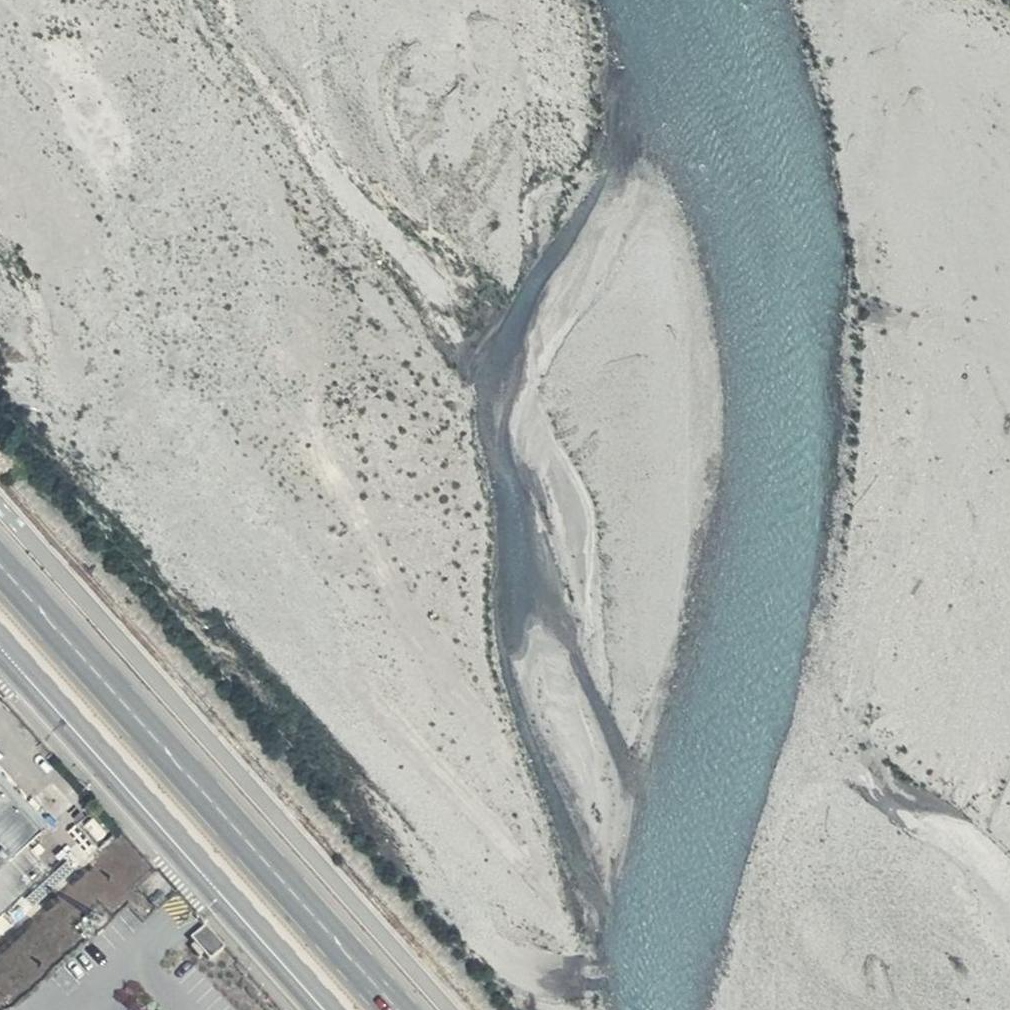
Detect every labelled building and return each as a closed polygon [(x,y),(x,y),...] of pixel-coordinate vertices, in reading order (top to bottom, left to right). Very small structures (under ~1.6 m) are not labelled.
[(0,767),(0,907),(32,877),(11,853),(47,820),(0,767)] [(232,948),(209,922),(192,937),(215,964),(232,948)]
